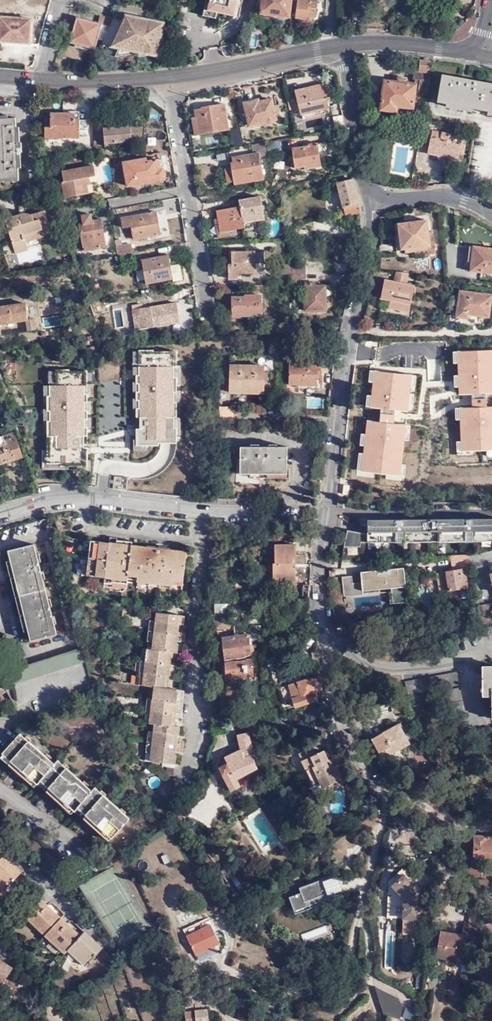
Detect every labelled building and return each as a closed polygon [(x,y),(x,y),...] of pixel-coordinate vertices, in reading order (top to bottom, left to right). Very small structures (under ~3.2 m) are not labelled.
[(210,10),(233,15),(236,0),(212,0),(210,10)] [(289,0),(261,0),(260,15),(287,18),(289,0)] [(294,0),(297,1),(295,19),(305,20),(305,17),(310,18),(312,18),(314,0),(294,0)] [(115,18),(102,15),(99,23),(79,18),(72,41),(96,47),(98,39),(104,41),(115,18)] [(31,19),(0,17),(0,41),(30,43),(31,19)] [(145,24),(146,20),(133,17),(132,20),(134,21),(133,24),(140,26),(140,24),(145,24)] [(115,18),(104,41),(107,41),(113,44),(112,46),(140,52),(141,49),(158,53),(164,24),(146,20),(145,24),(140,24),(140,26),(133,24),(134,21),(132,20),(125,19),(124,21),(115,18)] [(415,80),(416,80),(421,81),(420,90),(419,94),(428,96),(431,78),(432,62),(422,62),(421,71),(416,71),(415,80)] [(444,75),(439,102),(447,104),(447,107),(473,111),(474,108),(489,111),(488,114),(491,115),(491,84),(444,75)] [(416,89),(416,84),(407,84),(407,80),(401,79),(400,82),(387,81),(383,110),(397,111),(397,106),(414,108),(416,89)] [(300,112),(329,105),(327,97),(330,96),(327,82),(295,89),(300,112)] [(288,99),(290,108),(297,107),(295,97),(288,99)] [(270,124),(275,122),(275,120),(278,120),(276,112),(281,110),(280,104),(275,105),(273,98),(260,100),(260,98),(244,101),(250,126),(268,122),(270,124)] [(197,109),(198,117),(201,134),(229,129),(230,127),(226,103),(204,106),(204,108),(197,109)] [(51,117),(45,117),(46,138),(80,137),(80,112),(50,112),(51,117)] [(16,118),(0,118),(0,178),(19,178),(18,153),(22,152),(22,142),(18,142),(16,118)] [(106,143),(117,142),(143,140),(144,125),(105,129),(106,143)] [(235,146),(245,144),(241,127),(232,129),(235,146)] [(455,141),(456,133),(443,131),(443,132),(434,130),(433,136),(429,153),(459,158),(462,142),(455,141)] [(269,155),(267,140),(253,143),(254,154),(232,157),(233,162),(232,162),(233,165),(236,181),(236,183),(264,178),(261,157),(269,155)] [(318,142),(309,143),(309,145),(293,147),(296,166),(305,165),(306,167),(321,165),(318,142)] [(125,161),(129,185),(164,177),(166,176),(165,170),(164,168),(161,166),(159,155),(125,161)] [(63,195),(88,191),(85,176),(94,174),(92,163),(62,169),(63,180),(61,180),(63,195)] [(236,181),(233,165),(225,166),(228,183),(236,181)] [(362,212),(354,177),(346,180),(344,174),(337,176),(345,205),(339,207),(342,218),(362,212)] [(252,219),(263,217),(259,194),(239,198),(243,226),(252,224),(252,219)] [(220,230),(235,227),(243,226),(240,205),(216,209),(217,217),(220,230)] [(4,217),(10,237),(23,234),(25,242),(44,236),(42,229),(50,227),(45,209),(31,213),(23,211),(4,217)] [(157,209),(124,216),(125,225),(133,224),(135,237),(161,232),(157,209)] [(92,213),(83,214),(84,222),(80,223),(85,248),(107,244),(101,218),(93,220),(92,213)] [(400,221),(403,246),(404,246),(428,244),(428,250),(429,252),(436,251),(433,230),(428,231),(427,218),(425,218),(424,216),(417,217),(416,219),(400,221)] [(216,238),(236,234),(235,227),(220,230),(217,217),(213,218),(216,238)] [(314,222),(314,235),(334,235),(334,222),(314,222)] [(10,237),(14,253),(27,249),(25,242),(23,234),(10,237)] [(122,239),(117,240),(119,253),(133,250),(131,242),(123,244),(122,239)] [(474,246),(471,271),(491,273),(491,248),(474,246)] [(133,250),(119,253),(118,253),(120,262),(134,259),(133,250)] [(256,251),(233,251),(233,263),(230,263),(230,277),(240,276),(239,271),(256,271),(256,251)] [(145,282),(172,277),(172,280),(182,278),(179,265),(177,263),(170,264),(168,254),(141,258),(145,282)] [(278,274),(292,273),(292,264),(278,264),(278,274)] [(306,264),(293,264),(293,278),(306,278),(306,264)] [(384,276),(380,293),(390,296),(388,304),(408,309),(414,283),(406,281),(408,271),(396,270),(394,278),(384,276)] [(313,285),(313,281),(305,281),(306,309),(327,309),(327,285),(313,285)] [(460,290),(457,317),(470,318),(470,315),(490,317),(491,302),(491,294),(460,290)] [(262,293),(246,293),(246,296),(233,296),(233,315),(262,315),(262,293)] [(380,293),(378,302),(388,304),(390,296),(380,293)] [(53,300),(55,311),(61,310),(62,316),(66,315),(64,298),(53,300)] [(181,319),(179,308),(174,309),(173,301),(142,308),(142,311),(135,312),(138,328),(181,319)] [(2,333),(1,323),(26,319),(28,329),(37,327),(35,317),(29,318),(27,302),(0,306),(0,333),(2,333)] [(96,351),(95,345),(85,348),(87,354),(96,351)] [(460,351),(460,363),(461,375),(461,386),(461,394),(473,393),(473,400),(474,407),(462,408),(462,419),(463,441),(463,451),(491,449),(491,407),(488,407),(487,393),(491,393),(491,350),(460,351)] [(137,440),(137,445),(147,446),(159,446),(159,443),(177,443),(177,435),(177,428),(174,428),(174,417),(177,417),(177,410),(177,402),(174,402),(174,392),(177,392),(177,390),(177,385),(177,377),(174,377),(174,367),(177,367),(177,365),(177,352),(154,352),(154,351),(139,351),(139,352),(139,375),(136,375),(136,376),(136,382),(136,384),(139,384),(139,392),(136,392),(136,393),(136,399),(136,400),(139,400),(139,409),(136,409),(136,417),(140,417),(140,424),(140,429),(136,429),(137,435),(137,440)] [(322,377),(322,363),(290,363),(290,384),(318,384),(318,377),(322,377)] [(264,366),(230,366),(230,389),(263,390),(264,366)] [(70,370),(56,370),(56,371),(56,386),(50,386),(50,396),(48,396),(47,404),(47,409),(47,411),(50,411),(50,421),(47,421),(47,429),(48,450),(48,464),(61,464),(61,466),(69,466),(77,466),(88,466),(88,460),(88,454),(88,448),(84,448),(84,442),(84,436),(88,436),(88,428),(88,427),(85,427),(85,419),(88,419),(88,417),(88,411),(85,411),(85,403),(88,402),(88,400),(88,394),(85,394),(85,386),(88,386),(88,384),(88,371),(70,371),(70,370)] [(414,375),(376,371),(375,382),(373,395),(372,407),(383,408),(382,422),(370,421),(368,434),(367,446),(366,453),(363,471),(401,475),(402,464),(405,440),(407,425),(395,424),(396,417),(397,410),(409,412),(414,375)] [(409,412),(414,412),(419,376),(414,375),(409,412)] [(323,408),(323,397),(307,397),(307,408),(323,408)] [(220,415),(236,415),(236,407),(220,407),(220,415)] [(15,431),(0,436),(0,456),(2,463),(23,456),(15,431)] [(147,451),(147,446),(137,445),(137,440),(134,440),(134,451),(147,451)] [(242,471),(251,472),(287,472),(288,466),(288,446),(265,446),(242,446),(242,471)] [(43,470),(69,470),(69,466),(61,466),(61,464),(48,464),(48,450),(43,450),(43,470)] [(88,466),(77,466),(77,471),(91,471),(91,460),(88,460),(88,466)] [(287,472),(251,472),(251,477),(291,477),(291,466),(288,466),(287,472)] [(365,541),(491,540),(491,518),(456,518),(405,518),(365,519),(365,534),(365,541)] [(344,531),(340,557),(357,557),(359,541),(360,533),(344,531)] [(89,575),(131,580),(131,578),(186,584),(189,551),(172,549),(172,550),(150,548),(150,547),(134,545),(134,541),(124,540),(119,540),(118,543),(88,540),(87,550),(92,550),(89,575)] [(297,580),(297,566),(294,566),(294,558),(297,558),(297,544),(276,543),(276,562),(274,562),(274,580),(297,580)] [(32,641),(58,635),(37,545),(10,551),(16,574),(26,616),(32,641)] [(468,554),(448,554),(452,569),(466,567),(470,567),(468,554)] [(360,575),(361,582),(352,583),(351,576),(341,577),(344,597),(363,594),(362,591),(379,589),(379,585),(390,583),(393,603),(407,601),(403,567),(376,570),(376,573),(360,575)] [(466,567),(452,569),(436,572),(440,592),(469,586),(466,567)] [(310,599),(311,584),(304,583),(300,598),(310,599)] [(310,607),(310,599),(300,598),(298,602),(296,611),(304,615),(310,607)] [(217,615),(216,622),(219,628),(228,628),(227,602),(217,602),(217,615)] [(178,625),(181,625),(182,615),(156,613),(152,651),(147,650),(143,687),(153,688),(148,726),(154,727),(150,763),(177,766),(177,756),(174,756),(176,738),(179,738),(180,730),(174,729),(178,693),(169,692),(173,654),(177,654),(179,643),(176,642),(178,625)] [(225,660),(245,657),(251,653),(248,633),(223,636),(225,659),(225,660)] [(87,662),(84,647),(11,670),(16,684),(87,662)] [(254,658),(246,658),(246,659),(226,662),(228,687),(236,686),(236,681),(246,680),(246,675),(255,674),(254,658)] [(483,665),(483,691),(491,691),(491,665),(483,665)] [(410,693),(461,681),(458,667),(407,679),(410,693)] [(0,675),(0,694),(8,690),(0,675)] [(295,706),(317,699),(316,697),(323,695),(319,675),(288,684),(292,696),(293,699),(295,706)] [(467,709),(461,683),(448,686),(454,712),(467,709)] [(283,698),(292,696),(288,684),(280,687),(283,698)] [(391,700),(373,704),(375,715),(394,711),(391,700)] [(386,748),(390,756),(411,745),(400,723),(372,738),(379,752),(386,748)] [(221,766),(232,788),(239,785),(236,776),(256,766),(249,731),(239,733),(242,749),(243,755),(228,762),(221,766)] [(132,818),(98,789),(95,792),(60,761),(57,765),(19,733),(2,753),(20,769),(39,784),(42,782),(59,797),(77,812),(80,810),(97,825),(114,839),(132,818)] [(302,753),(309,769),(316,785),(323,783),(325,788),(336,783),(327,762),(331,760),(326,750),(318,754),(315,747),(302,753)] [(383,760),(390,756),(386,748),(379,752),(383,760)] [(226,755),(228,762),(243,755),(242,749),(226,755)] [(486,835),(475,834),(473,861),(491,861),(491,839),(486,839),(486,835)] [(4,855),(0,860),(0,886),(5,891),(14,881),(23,871),(4,855)] [(389,879),(392,883),(404,873),(406,871),(402,867),(389,879)] [(386,915),(418,918),(418,916),(428,917),(429,899),(420,898),(420,892),(404,873),(392,883),(389,879),(386,915)] [(343,890),(338,877),(337,874),(311,884),(311,883),(298,887),(300,892),(288,897),(293,910),(309,904),(307,899),(325,893),(326,895),(343,890)] [(344,892),(348,890),(360,890),(363,876),(338,877),(343,890),(344,892)] [(28,915),(47,933),(62,917),(43,898),(38,903),(28,915)] [(66,951),(69,948),(81,935),(62,917),(47,933),(66,951)] [(187,936),(205,927),(202,921),(185,929),(187,936)] [(465,939),(475,941),(478,924),(463,922),(461,932),(458,932),(457,936),(452,935),(452,931),(440,928),(435,954),(462,959),(464,944),(465,939)] [(211,924),(205,927),(187,936),(196,954),(221,942),(211,924)] [(322,928),(305,935),(307,938),(323,931),(322,928)] [(86,965),(103,946),(86,930),(81,935),(69,948),(86,965)] [(3,984),(13,967),(0,959),(0,982),(3,984)] [(240,963),(234,960),(232,965),(238,968),(240,963)] [(465,983),(471,984),(474,973),(467,972),(465,983)] [(420,988),(423,976),(418,974),(414,987),(420,988)] [(402,1019),(401,990),(380,991),(381,1019),(402,1019)] [(412,1020),(415,1009),(404,1007),(402,1019),(412,1020)] [(207,1009),(185,1011),(187,1020),(208,1020),(207,1009)]
